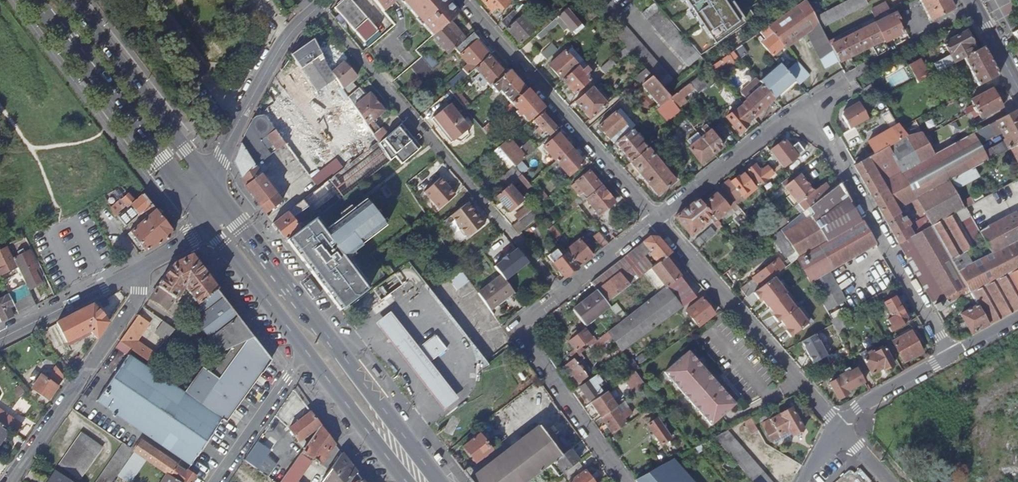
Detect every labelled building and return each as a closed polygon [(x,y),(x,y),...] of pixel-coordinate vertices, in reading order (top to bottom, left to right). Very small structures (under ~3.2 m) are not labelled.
[(351,0),(343,0),(334,8),(365,42),(378,31),(351,0)] [(383,11),(383,12),(390,7),(388,4),(392,0),(373,0),(383,11)] [(408,6),(407,7),(413,13),(418,9),(426,3),(429,0),(403,0),(408,6)] [(448,0),(429,0),(426,3),(418,9),(413,13),(418,18),(419,17),(424,23),(423,23),(433,35),(451,20),(459,13),(451,3),(448,0)] [(508,0),(481,0),(492,12),(497,7),(501,11),(511,3),(508,0)] [(702,24),(706,22),(713,32),(718,41),(745,24),(729,0),(686,0),(702,24)] [(800,4),(759,33),(765,39),(763,40),(759,37),(757,38),(772,56),(784,46),(786,47),(806,33),(810,41),(813,46),(824,68),(838,61),(827,41),(820,28),(814,17),(805,0),(800,4)] [(814,17),(820,28),(868,4),(865,0),(847,0),(814,17)] [(949,0),(920,0),(930,20),(931,21),(954,9),(949,0)] [(875,18),(889,11),(885,3),(871,10),(875,18)] [(702,57),(668,17),(658,6),(646,16),(691,67),(702,57)] [(593,9),(578,22),(584,28),(598,15),(593,9)] [(559,17),(576,35),(584,28),(578,22),(567,10),(559,17)] [(501,23),(507,29),(520,18),(514,11),(501,23)] [(874,24),(883,39),(884,42),(902,33),(898,25),(902,23),(896,13),(874,24)] [(535,31),(522,16),(520,18),(507,29),(520,44),(535,31)] [(540,26),(544,30),(554,22),(550,18),(540,26)] [(872,19),(867,22),(869,26),(863,29),(872,45),(883,39),(874,24),(872,19)] [(457,27),(451,20),(433,35),(450,54),(455,49),(467,39),(461,32),(457,35),(453,30),(457,27)] [(561,27),(555,20),(554,22),(544,30),(550,37),(561,27)] [(706,22),(702,24),(709,35),(713,32),(706,22)] [(668,75),(623,24),(613,32),(615,35),(632,54),(647,71),(653,78),(658,84),(663,90),(673,81),(668,75)] [(872,45),(863,29),(861,25),(855,27),(858,32),(852,35),(861,50),(872,45)] [(962,57),(974,51),(970,43),(971,43),(965,32),(943,44),(949,55),(933,64),(937,71),(944,67),(954,62),(962,57)] [(462,69),(463,71),(467,75),(474,69),(489,56),(477,42),(479,40),(473,34),(467,39),(455,49),(460,54),(460,55),(468,64),(462,69)] [(850,56),(840,38),(839,35),(827,41),(838,61),(839,62),(850,56)] [(861,50),(852,35),(844,39),(842,37),(840,38),(850,56),(861,50)] [(360,151),(371,144),(329,82),(336,77),(343,88),(358,78),(346,59),(333,68),(313,39),(291,53),(299,66),(285,76),(301,99),(316,89),(335,118),(326,124),(342,148),(353,141),(360,151)] [(742,45),(733,52),(738,57),(746,50),(742,45)] [(994,67),(983,47),(974,51),(962,57),(978,86),(998,75),(994,67)] [(549,66),(562,81),(578,67),(579,67),(565,52),(549,66)] [(733,52),(711,67),(717,74),(731,63),(734,60),(735,59),(737,61),(739,59),(738,57),(733,52)] [(486,82),(491,88),(491,87),(506,74),(489,56),(474,69),(478,73),(473,78),(481,87),(486,82)] [(597,65),(606,76),(617,66),(608,56),(597,65)] [(421,78),(432,69),(421,57),(411,66),(416,72),(421,78)] [(923,79),(928,76),(919,59),(912,63),(910,59),(906,62),(917,82),(920,80),(923,79)] [(794,80),(798,85),(808,76),(795,62),(786,71),(794,80)] [(954,62),(944,67),(947,74),(948,74),(958,69),(954,62)] [(579,67),(578,67),(562,81),(575,95),(591,81),(586,77),(591,72),(583,63),(579,67)] [(794,80),(786,71),(780,63),(779,63),(763,78),(778,95),(794,80)] [(192,70),(185,75),(192,83),(198,77),(192,70)] [(448,84),(452,88),(453,87),(467,75),(463,71),(448,84)] [(499,90),(511,103),(527,90),(519,81),(510,71),(506,74),(491,87),(496,92),(499,90)] [(637,80),(643,87),(653,78),(647,71),(637,80)] [(699,76),(690,83),(695,89),(698,93),(707,86),(699,76)] [(653,78),(643,87),(642,87),(660,107),(671,98),(663,90),(658,84),(653,78)] [(773,99),(756,78),(740,92),(747,100),(743,104),(743,105),(753,117),(773,99)] [(690,83),(670,99),(675,105),(683,99),(695,89),(690,83)] [(867,95),(873,92),(869,86),(863,90),(867,95)] [(470,106),(453,87),(452,88),(449,91),(465,109),(470,106)] [(348,96),(367,124),(386,111),(372,90),(364,95),(359,88),(348,96)] [(575,102),(590,120),(607,106),(592,88),(575,102)] [(976,109),(996,98),(991,89),(971,100),(971,101),(973,105),(976,109)] [(522,115),(528,122),(544,108),(535,98),(527,90),(511,103),(482,128),(487,134),(493,129),(491,126),(514,107),(517,111),(515,112),(519,116),(522,115)] [(996,98),(976,109),(979,115),(981,119),(1001,107),(996,98)] [(660,107),(656,111),(665,121),(679,109),(675,105),(670,99),(660,107)] [(675,105),(679,109),(687,103),(683,99),(675,105)] [(849,129),(868,119),(858,102),(843,111),(841,116),(849,129)] [(448,104),(433,117),(453,141),(455,139),(460,141),(468,135),(467,130),(469,128),(448,104)] [(753,117),(743,105),(735,111),(734,110),(726,117),(739,132),(747,126),(745,123),(753,117)] [(970,112),(976,109),(973,105),(965,110),(967,114),(970,112)] [(976,109),(970,112),(973,117),(979,115),(976,109)] [(1016,109),(994,121),(1004,139),(1003,140),(1003,141),(1007,149),(1009,149),(1017,144),(1017,112),(1016,109)] [(889,110),(884,113),(890,125),(896,123),(889,110)] [(601,126),(611,138),(628,124),(617,112),(601,126)] [(547,134),(549,136),(557,129),(543,113),(536,120),(541,126),(535,130),(541,136),(546,132),(547,134)] [(273,146),(278,151),(286,145),(265,116),(257,117),(252,121),(248,128),(246,133),(242,144),(256,168),(263,163),(272,156),(268,150),(273,146)] [(715,128),(725,138),(730,133),(721,123),(715,128)] [(874,153),(886,147),(907,136),(899,125),(868,142),(874,153)] [(988,125),(972,133),(978,145),(983,141),(982,139),(993,133),(988,125)] [(701,137),(713,154),(722,146),(706,126),(701,129),(705,134),(703,136),(701,137)] [(631,131),(615,144),(630,163),(646,149),(640,141),(642,139),(638,134),(635,135),(631,131)] [(921,132),(907,136),(886,147),(900,170),(900,172),(932,154),(934,154),(930,147),(924,137),(921,132)] [(947,147),(934,154),(932,154),(900,172),(901,173),(915,198),(916,199),(948,181),(973,168),(986,161),(978,145),(972,133),(947,147)] [(534,145),(536,147),(549,136),(547,134),(534,145)] [(544,148),(556,161),(571,149),(559,135),(544,148)] [(399,155),(387,137),(378,144),(390,162),(399,155)] [(713,154),(701,137),(688,148),(700,164),(713,154)] [(498,147),(504,155),(514,166),(525,157),(519,150),(508,138),(498,147)] [(930,147),(934,154),(947,147),(943,139),(930,147)] [(530,140),(519,150),(525,157),(536,147),(534,145),(530,140)] [(769,151),(782,168),(804,151),(797,143),(790,148),(784,140),(769,151)] [(995,156),(1007,149),(1003,141),(991,148),(995,156)] [(339,193),(343,198),(351,192),(378,170),(390,162),(378,144),(377,143),(370,149),(361,156),(350,164),(344,169),(332,178),(319,189),(303,201),(308,207),(312,213),(339,193)] [(242,178),(256,168),(242,144),(237,155),(235,162),(242,178)] [(1009,149),(1013,156),(1016,162),(1017,162),(1017,144),(1009,149)] [(499,159),(504,155),(498,147),(492,152),(499,159)] [(874,153),(867,157),(882,184),(899,172),(900,172),(900,170),(886,147),(874,153)] [(584,163),(571,149),(556,161),(569,176),(584,163)] [(646,149),(630,163),(656,194),(657,195),(674,181),(668,174),(648,149),(646,149)] [(853,165),(883,217),(893,211),(897,209),(882,184),(867,157),(855,164),(853,165)] [(531,176),(534,179),(554,163),(552,159),(531,176)] [(338,160),(325,169),(332,178),(344,169),(338,160)] [(268,170),(263,163),(256,168),(242,178),(246,188),(249,192),(267,215),(274,208),(282,202),(262,175),(268,170)] [(746,170),(758,185),(772,174),(767,166),(760,172),(754,165),(746,170)] [(495,183),(502,190),(510,184),(516,179),(521,174),(514,166),(495,183)] [(973,168),(948,181),(954,190),(978,177),(973,168)] [(325,169),(312,180),(319,189),(332,178),(325,169)] [(388,183),(378,170),(351,192),(358,202),(369,194),(374,193),(388,183)] [(587,198),(601,186),(589,171),(570,186),(576,193),(579,197),(583,193),(587,198)] [(797,171),(790,177),(782,183),(785,187),(800,175),(797,171)] [(671,172),(668,174),(674,181),(677,179),(671,172)] [(911,201),(916,199),(915,198),(901,173),(900,172),(899,172),(882,184),(897,209),(911,201)] [(742,173),(730,182),(741,196),(749,188),(751,191),(754,188),(742,173)] [(527,191),(532,187),(529,184),(521,174),(516,179),(527,191)] [(797,204),(813,192),(800,175),(785,187),(785,188),(797,204)] [(440,178),(424,192),(439,209),(455,195),(440,178)] [(720,186),(733,200),(736,204),(742,198),(741,196),(730,182),(728,180),(720,186)] [(826,195),(833,190),(827,181),(820,187),(826,195)] [(931,226),(965,207),(962,202),(954,190),(948,181),(916,199),(924,214),(927,219),(931,226)] [(392,188),(388,183),(374,193),(369,194),(358,202),(351,192),(343,198),(317,218),(301,230),(287,241),(300,259),(324,240),(376,201),(392,188)] [(859,217),(841,183),(833,190),(826,195),(804,212),(788,224),(780,230),(799,257),(862,221),(859,217)] [(523,200),(510,184),(502,190),(496,195),(510,211),(523,200)] [(587,198),(586,199),(599,215),(614,202),(601,186),(587,198)] [(804,212),(826,195),(820,187),(813,192),(797,204),(804,212)] [(410,211),(392,188),(376,201),(324,240),(338,258),(314,277),(325,291),(354,269),(348,263),(409,216),(410,211)] [(771,192),(766,195),(773,204),(776,201),(774,198),(778,195),(774,190),(771,192)] [(962,202),(965,207),(984,198),(980,192),(963,201),(962,202)] [(171,230),(171,229),(156,210),(143,195),(143,194),(134,201),(128,193),(120,199),(126,207),(117,215),(118,217),(126,226),(139,216),(144,222),(130,233),(140,245),(145,251),(169,238),(171,230)] [(577,205),(586,199),(587,198),(583,193),(579,197),(575,199),(574,201),(577,205)] [(703,205),(713,216),(716,220),(729,210),(715,194),(703,205)] [(126,207),(120,199),(109,205),(115,216),(118,217),(117,215),(126,207)] [(698,199),(674,217),(690,235),(710,218),(713,216),(703,205),(698,199)] [(916,199),(911,201),(919,217),(924,214),(916,199)] [(736,204),(733,200),(728,204),(741,218),(745,215),(736,204)] [(293,219),(308,207),(303,201),(274,224),(287,241),(301,230),(293,219)] [(512,210),(519,219),(531,210),(525,201),(512,210)] [(484,224),(468,202),(451,216),(459,226),(459,230),(463,235),(466,235),(468,237),(484,224)] [(160,207),(156,210),(171,229),(174,225),(175,222),(163,206),(160,207)] [(934,305),(940,301),(941,301),(944,307),(957,300),(970,293),(950,260),(963,253),(968,250),(975,246),(984,241),(991,254),(1017,240),(1017,218),(1015,213),(978,231),(965,207),(931,226),(910,237),(908,238),(898,244),(912,268),(934,305)] [(889,227),(898,244),(908,238),(903,229),(893,211),(883,217),(889,227)] [(779,231),(780,230),(788,224),(782,216),(779,212),(773,217),(778,224),(776,226),(779,231)] [(459,226),(451,216),(444,221),(461,242),(468,237),(466,235),(463,235),(459,230),(459,226)] [(716,220),(713,216),(710,218),(719,229),(722,226),(716,220)] [(910,237),(931,226),(927,219),(909,229),(907,226),(903,229),(908,238),(910,237)] [(874,243),(862,221),(799,257),(796,259),(805,274),(810,281),(875,244),(874,243)] [(694,241),(699,246),(715,233),(710,227),(694,241)] [(791,263),(796,259),(799,257),(780,230),(779,231),(771,237),(787,258),(788,259),(791,263)] [(602,248),(608,244),(599,232),(593,237),(602,248)] [(137,246),(140,245),(130,233),(128,235),(137,246)] [(650,237),(642,242),(649,250),(647,252),(657,263),(665,257),(671,253),(658,237),(650,237)] [(579,266),(592,256),(586,248),(589,246),(581,238),(566,251),(567,253),(579,266)] [(338,258),(324,240),(300,259),(302,261),(314,277),(338,258)] [(991,254),(983,258),(970,265),(963,253),(950,260),(970,293),(973,300),(977,305),(988,324),(989,324),(1017,308),(1017,240),(991,254)] [(984,241),(975,246),(983,258),(991,254),(984,241)] [(0,277),(17,268),(7,247),(0,251),(0,277)] [(393,264),(382,248),(371,256),(382,272),(393,264)] [(14,259),(28,287),(41,281),(35,270),(36,268),(28,251),(24,253),(23,249),(17,252),(19,256),(14,259)] [(40,267),(32,249),(28,251),(36,268),(40,267)] [(564,277),(579,266),(567,253),(562,257),(556,249),(547,256),(552,262),(550,264),(556,272),(558,270),(564,277)] [(198,252),(192,256),(201,268),(207,264),(198,252)] [(652,268),(657,263),(647,252),(643,256),(652,268)] [(217,289),(201,268),(192,256),(190,256),(173,264),(150,298),(167,310),(177,296),(180,291),(182,288),(182,285),(187,286),(186,290),(197,304),(217,289)] [(665,257),(657,263),(652,268),(651,269),(665,287),(667,287),(680,276),(665,257)] [(759,287),(773,277),(777,274),(785,268),(781,264),(777,259),(752,278),(752,279),(759,287)] [(785,268),(791,263),(788,259),(781,264),(785,268)] [(888,266),(884,259),(870,267),(874,274),(888,266)] [(457,268),(445,277),(456,291),(468,281),(457,268)] [(385,276),(371,287),(380,299),(402,283),(393,271),(385,276)] [(332,287),(346,305),(366,291),(352,272),(332,287)] [(597,291),(606,303),(629,285),(619,273),(597,290),(597,291)] [(18,314),(36,305),(20,274),(3,282),(9,295),(14,305),(18,314)] [(789,290),(777,274),(773,277),(785,293),(784,294),(795,309),(796,309),(807,324),(811,321),(800,306),(799,306),(788,291),(789,290)] [(478,293),(489,310),(513,291),(501,275),(478,293)] [(680,277),(620,321),(607,332),(610,336),(622,352),(696,297),(680,277)] [(807,324),(796,309),(795,309),(784,294),(785,293),(773,277),(759,287),(753,292),(757,299),(760,297),(767,307),(768,306),(774,315),(772,316),(776,322),(780,320),(786,329),(784,331),(789,337),(807,324)] [(753,292),(759,287),(752,279),(740,289),(746,297),(753,292)] [(199,307),(197,304),(186,290),(187,286),(182,285),(182,288),(180,291),(177,296),(191,313),(199,307)] [(252,336),(217,289),(197,304),(199,307),(191,313),(196,320),(195,320),(220,352),(232,346),(253,337),(252,336)] [(572,310),(584,325),(608,306),(606,303),(597,291),(572,310)] [(973,300),(970,293),(957,300),(960,306),(973,300)] [(13,316),(9,308),(14,305),(9,295),(0,299),(0,320),(1,322),(12,316),(13,316)] [(875,296),(864,302),(866,305),(868,304),(869,305),(878,301),(875,296)] [(890,332),(908,322),(894,297),(884,303),(892,318),(887,320),(890,326),(888,328),(890,332)] [(698,326),(714,314),(701,298),(686,311),(698,326)] [(935,307),(937,310),(944,307),(941,301),(940,301),(934,305),(935,307)] [(93,304),(57,322),(67,342),(90,331),(97,338),(108,323),(93,304)] [(970,334),(988,324),(977,305),(960,314),(970,334)] [(424,368),(412,354),(418,349),(390,314),(374,325),(432,396),(444,411),(459,399),(446,383),(430,363),(424,368)] [(138,315),(120,341),(147,361),(153,354),(136,341),(149,323),(138,315)] [(830,321),(832,324),(838,334),(846,329),(839,316),(830,321)] [(568,342),(575,351),(580,347),(586,342),(591,338),(584,329),(577,334),(575,332),(573,334),(574,337),(568,342)] [(610,336),(607,332),(596,340),(592,344),(595,348),(610,336)] [(892,343),(903,363),(922,352),(910,332),(892,343)] [(813,363),(827,356),(815,334),(801,341),(813,363)] [(430,363),(446,350),(435,336),(418,349),(412,354),(424,368),(430,363)] [(596,340),(593,336),(591,338),(586,342),(589,346),(592,344),(596,340)] [(270,360),(253,337),(232,346),(211,373),(201,366),(200,368),(234,411),(270,360)] [(580,353),(583,351),(580,347),(575,351),(569,353),(573,358),(580,353)] [(862,359),(871,374),(882,368),(883,370),(893,365),(884,348),(872,354),(870,352),(867,354),(868,356),(862,359)] [(665,372),(704,416),(711,425),(736,404),(726,392),(690,350),(665,372)] [(580,353),(573,358),(574,359),(577,363),(584,357),(580,353)] [(190,465),(221,420),(183,393),(128,355),(96,401),(121,418),(190,465)] [(636,371),(624,355),(618,359),(630,375),(636,371)] [(48,357),(45,359),(42,362),(48,369),(54,364),(48,357)] [(573,358),(564,365),(578,383),(587,376),(577,363),(574,359),(573,358)] [(26,378),(33,383),(42,369),(35,365),(26,378)] [(64,376),(56,366),(47,379),(57,387),(64,376)] [(234,411),(200,368),(199,369),(183,393),(221,420),(226,422),(234,411)] [(863,382),(856,368),(850,371),(848,368),(843,371),(844,373),(838,377),(837,379),(829,383),(838,399),(847,394),(846,391),(863,382)] [(636,371),(630,375),(629,376),(640,390),(646,386),(636,371)] [(48,400),(57,387),(47,379),(40,375),(32,389),(48,400)] [(579,387),(588,401),(601,392),(597,385),(601,382),(596,375),(579,387)] [(625,401),(634,395),(629,388),(620,393),(625,401)] [(606,392),(591,403),(601,418),(615,408),(617,407),(606,392)] [(809,408),(802,401),(791,408),(795,416),(809,408)] [(612,434),(626,424),(624,420),(631,414),(628,409),(620,415),(615,408),(601,418),(612,434)] [(795,416),(791,408),(762,425),(771,441),(789,431),(792,436),(803,430),(795,416)] [(13,432),(21,425),(0,409),(0,423),(9,430),(13,432)] [(629,422),(639,415),(637,411),(627,419),(629,422)] [(764,411),(751,417),(755,424),(767,417),(764,411)] [(320,425),(310,412),(288,428),(289,430),(299,442),(320,425)] [(647,425),(661,445),(670,438),(666,433),(669,431),(664,424),(661,425),(656,418),(647,425)] [(758,430),(751,418),(745,421),(752,433),(758,430)] [(675,426),(670,419),(666,421),(671,428),(675,426)] [(0,423),(0,442),(9,430),(0,423)] [(335,444),(320,425),(302,451),(321,464),(335,444)] [(542,470),(550,464),(555,461),(562,455),(540,425),(519,441),(542,470)] [(746,453),(726,431),(714,437),(753,481),(771,481),(746,453)] [(58,465),(80,479),(102,447),(81,432),(58,465)] [(479,435),(463,447),(475,462),(487,453),(491,450),(479,435)] [(471,481),(527,481),(542,470),(519,441),(469,479),(471,481)] [(180,481),(191,481),(195,476),(187,471),(185,473),(140,442),(134,451),(136,453),(165,472),(167,474),(180,481)] [(256,442),(244,460),(251,465),(263,447),(256,442)] [(115,479),(117,476),(134,451),(123,444),(96,481),(112,481),(115,479)] [(562,455),(555,461),(564,472),(577,461),(578,461),(569,450),(562,455)] [(341,453),(329,470),(321,481),(343,481),(356,472),(341,453)] [(269,476),(278,463),(267,456),(258,469),(269,476)] [(673,459),(634,480),(635,480),(636,481),(693,481),(673,459)] [(555,461),(550,464),(559,476),(560,475),(564,472),(555,461)] [(564,472),(560,475),(566,481),(569,481),(584,470),(578,462),(578,461),(577,461),(564,472)] [(584,470),(569,481),(593,481),(584,470)] [(56,471),(48,481),(73,481),(56,471)] [(356,472),(343,481),(359,481),(362,480),(356,472)] [(167,474),(161,481),(180,481),(167,474)]
